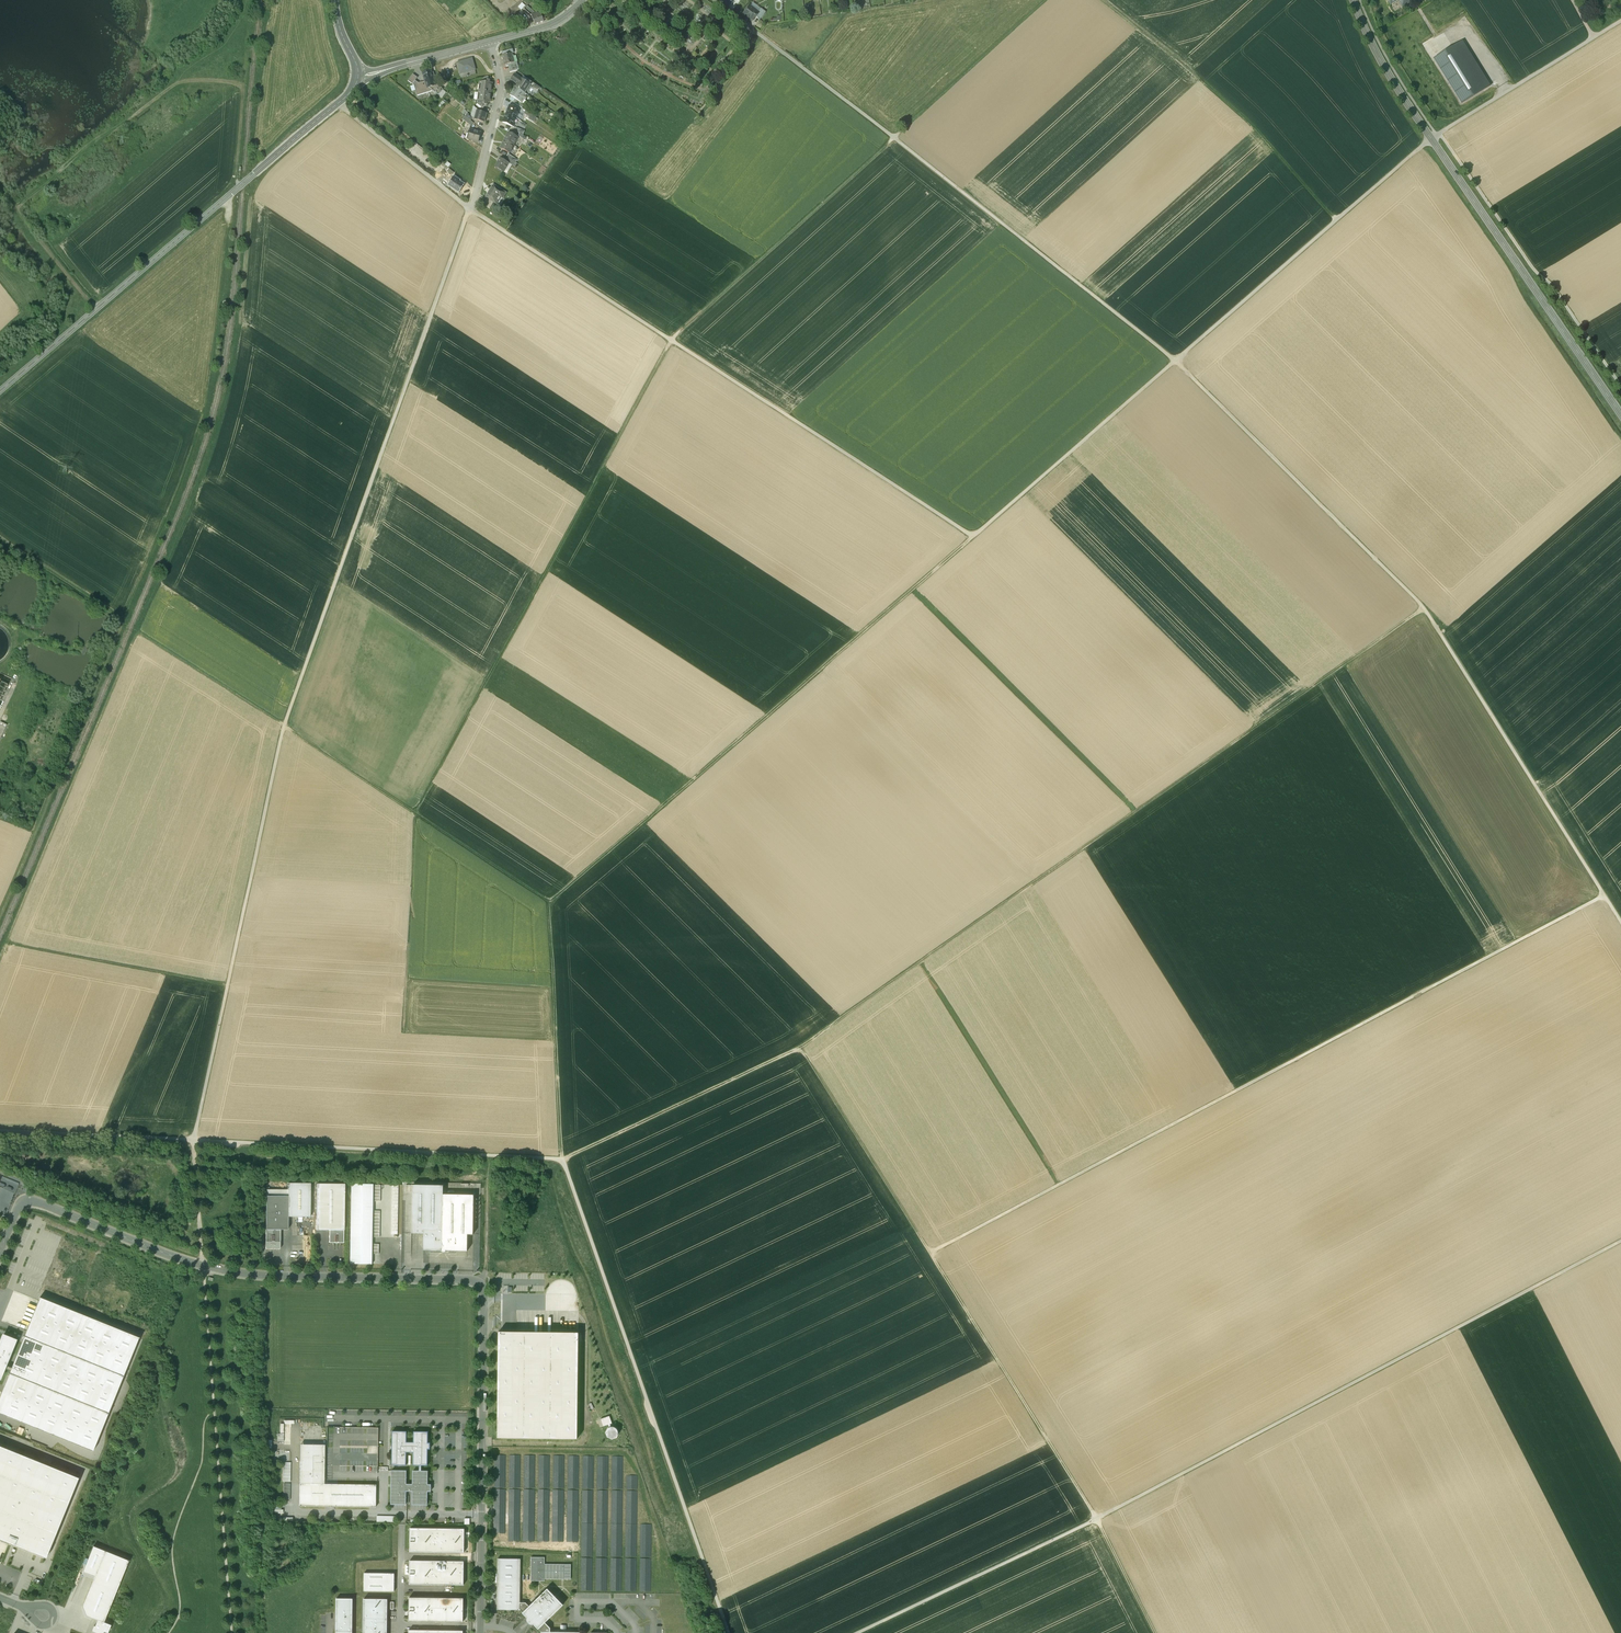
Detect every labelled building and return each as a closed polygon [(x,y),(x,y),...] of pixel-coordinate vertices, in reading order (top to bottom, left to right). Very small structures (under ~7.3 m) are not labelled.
[(759,13),(751,6),(744,14),(753,21),(756,17),(759,13)] [(762,9),(759,13),(756,17),(761,20),(767,12),(762,9)] [(535,16),(532,17),(535,25),(544,22),(543,20),(545,19),(543,13),(535,16)] [(1435,58),(1463,104),(1486,89),(1459,43),(1435,58)] [(511,53),(502,56),(504,65),(505,65),(517,62),(515,56),(512,57),(511,53)] [(472,59),(457,63),(460,74),(475,70),(472,59)] [(517,62),(505,65),(506,67),(508,66),(509,73),(516,71),(518,69),(517,62)] [(431,71),(423,73),(425,82),(419,83),(415,81),(414,85),(417,96),(433,91),(429,87),(436,85),(431,71)] [(418,78),(413,74),(408,81),(414,85),(415,81),(418,78)] [(535,89),(530,86),(530,85),(526,83),(521,79),(520,79),(521,79),(520,79),(515,75),(514,75),(514,76),(511,80),(517,84),(515,87),(526,95),(527,93),(529,94),(530,93),(531,93),(532,91),(533,91),(535,89)] [(487,83),(481,82),(480,92),(491,93),(492,85),(491,85),(492,83),(490,83),(490,82),(489,80),(488,80),(487,81),(487,83)] [(539,88),(528,80),(526,83),(530,85),(530,86),(535,89),(537,91),(539,88)] [(443,90),(436,84),(436,85),(429,87),(433,91),(439,95),(443,90)] [(526,95),(515,87),(509,96),(515,99),(515,100),(521,103),(524,99),(525,99),(528,96),(526,95)] [(491,93),(480,92),(479,101),(479,102),(484,102),(484,104),(485,105),(486,105),(487,104),(487,103),(489,103),(489,101),(490,101),(491,93)] [(521,103),(515,100),(513,103),(521,108),(524,105),(521,103)] [(519,110),(509,106),(506,114),(514,118),(516,113),(517,114),(519,110)] [(487,113),(477,111),(476,115),(477,116),(476,120),(484,123),(487,113)] [(514,118),(506,114),(503,123),(512,127),(514,122),(512,122),(514,118)] [(470,121),(465,117),(463,120),(471,126),(473,123),(470,121)] [(507,133),(504,132),(504,130),(498,128),(493,142),(497,143),(497,142),(503,144),(507,133)] [(481,133),(470,130),(468,135),(470,135),(469,140),(478,142),(481,133)] [(517,137),(508,132),(504,140),(512,144),(514,140),(515,141),(517,137)] [(512,144),(504,140),(500,148),(509,153),(511,149),(510,148),(512,144)] [(512,160),(507,157),(504,161),(508,163),(512,166),(515,162),(512,160)] [(500,158),(495,167),(503,172),(508,163),(504,161),(500,158)] [(460,181),(455,177),(450,185),(459,191),(464,184),(459,181),(460,181)] [(506,193),(493,185),(486,197),(494,202),(496,204),(501,196),(503,198),(506,193)] [(310,1184),(288,1183),(288,1190),(266,1190),(266,1230),(280,1230),(288,1230),(288,1217),(310,1217),(310,1184)] [(344,1184),(317,1184),(316,1230),(329,1230),(344,1230),(344,1184)] [(374,1185),(351,1184),(350,1264),(372,1264),(374,1185)] [(443,1186),(413,1185),(412,1192),(412,1234),(424,1234),(424,1250),(442,1251),(443,1195),(443,1186)] [(474,1195),(443,1195),(442,1251),(442,1252),(443,1252),(445,1252),(446,1252),(446,1251),(467,1251),(468,1235),(473,1235),(474,1195)] [(280,1230),(266,1230),(266,1249),(280,1249),(280,1230)] [(344,1230),(329,1230),(329,1243),(343,1243),(344,1230)] [(530,1291),(545,1291),(545,1273),(528,1273),(528,1279),(532,1279),(532,1285),(530,1285),(530,1291)] [(0,1397),(0,1414),(93,1452),(108,1414),(109,1413),(108,1413),(123,1377),(124,1376),(123,1376),(139,1338),(139,1339),(139,1338),(39,1298),(40,1298),(24,1336),(24,1337),(11,1368),(5,1366),(16,1341),(3,1335),(0,1343),(0,1379),(4,1369),(10,1371),(9,1373),(9,1374),(0,1397)] [(517,1310),(517,1328),(519,1328),(519,1322),(531,1322),(531,1315),(528,1315),(528,1310),(517,1310)] [(578,1333),(498,1332),(497,1438),(577,1439),(578,1333)] [(598,1420),(600,1427),(612,1422),(609,1415),(598,1420)] [(615,1426),(607,1429),(610,1438),(618,1435),(615,1426)] [(350,1436),(379,1436),(379,1427),(347,1427),(346,1431),(347,1431),(347,1436),(350,1436)] [(428,1471),(421,1471),(421,1466),(428,1466),(428,1449),(430,1449),(430,1443),(428,1443),(428,1432),(414,1432),(414,1442),(406,1442),(407,1431),(392,1431),(392,1465),(406,1465),(406,1452),(413,1452),(413,1465),(419,1466),(419,1471),(413,1471),(413,1484),(406,1484),(406,1471),(392,1471),(391,1504),(406,1504),(406,1491),(413,1491),(412,1504),(427,1505),(427,1491),(431,1491),(431,1485),(427,1485),(428,1471)] [(324,1444),(300,1444),(299,1484),(324,1484),(324,1444)] [(0,1447),(0,1540),(46,1558),(78,1478),(0,1447)] [(324,1484),(299,1484),(299,1506),(376,1507),(376,1485),(324,1484)] [(532,1525),(496,1525),(496,1541),(532,1542),(532,1525)] [(464,1529),(410,1528),(410,1552),(464,1553),(464,1529)] [(129,1561),(93,1546),(83,1571),(94,1576),(82,1606),(86,1615),(97,1620),(104,1623),(129,1561)] [(545,1557),(531,1557),(531,1581),(544,1581),(544,1579),(544,1564),(545,1557)] [(520,1559),(498,1559),(497,1610),(520,1610),(520,1602),(520,1559)] [(464,1561),(410,1561),(409,1584),(463,1585),(464,1561)] [(544,1564),(544,1579),(571,1579),(571,1564),(544,1564)] [(394,1573),(364,1573),(364,1591),(394,1591),(394,1573)] [(538,1629),(541,1632),(550,1632),(550,1628),(545,1622),(563,1605),(547,1588),(529,1606),(526,1602),(520,1602),(520,1610),(522,1612),(522,1613),(524,1615),(527,1617),(526,1618),(526,1620),(526,1621),(527,1622),(528,1623),(529,1624),(530,1625),(531,1625),(532,1625),(534,1624),(538,1629)] [(463,1598),(409,1597),(409,1621),(463,1622),(463,1598)] [(353,1599),(336,1598),(336,1631),(352,1631),(353,1599)] [(364,1599),(363,1632),(387,1632),(387,1599),(364,1599)] [(97,1620),(95,1626),(94,1626),(92,1631),(96,1632),(108,1632),(111,1626),(104,1623),(97,1620)]
